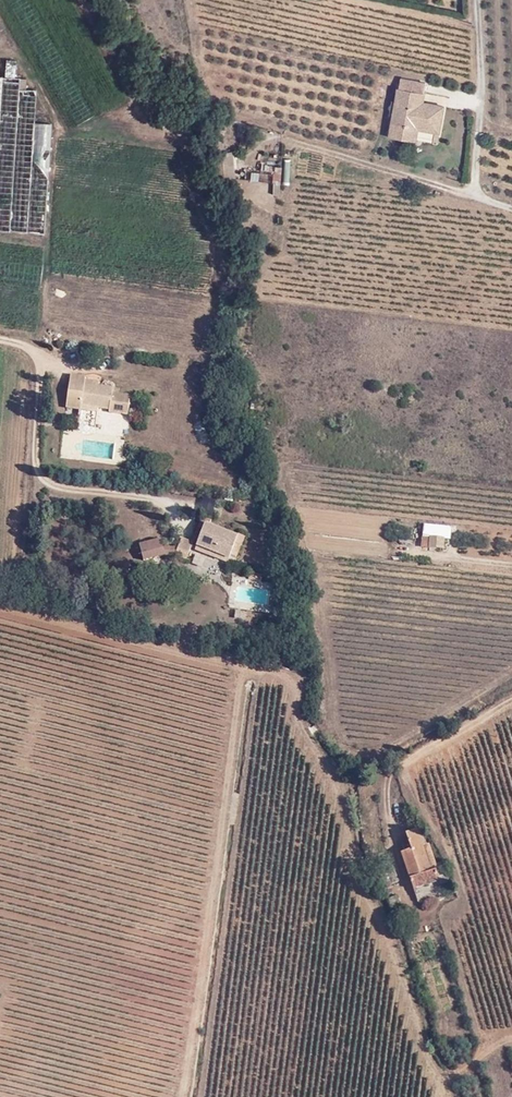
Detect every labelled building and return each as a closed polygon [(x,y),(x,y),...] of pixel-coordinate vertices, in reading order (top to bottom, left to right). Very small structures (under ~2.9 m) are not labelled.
[(401,76),(400,76),(390,136),(414,140),(416,127),(439,131),(443,107),(421,103),(423,82),(401,76)] [(43,235),(51,127),(34,125),(37,91),(27,90),(28,79),(0,77),(0,231),(43,235)] [(82,406),(94,408),(106,410),(106,413),(124,416),(127,398),(111,395),(111,390),(83,385),(85,379),(71,376),(65,409),(81,411),(82,406)] [(146,457),(137,454),(136,464),(145,466),(146,457)] [(210,520),(202,517),(198,528),(202,530),(194,548),(227,562),(229,558),(233,561),(244,537),(238,533),(237,536),(208,525),(210,520)] [(429,536),(445,537),(458,537),(458,527),(430,525),(429,536)] [(443,547),(445,537),(429,536),(429,547),(443,547)] [(193,542),(181,537),(177,547),(160,545),(159,539),(138,543),(141,559),(159,554),(173,555),(185,559),(193,542)] [(406,830),(411,846),(422,843),(416,826),(406,830)] [(436,860),(429,840),(422,843),(430,869),(438,866),(436,860)] [(411,846),(401,850),(413,886),(439,877),(441,881),(448,878),(442,859),(436,860),(438,866),(430,869),(422,843),(411,846)]
